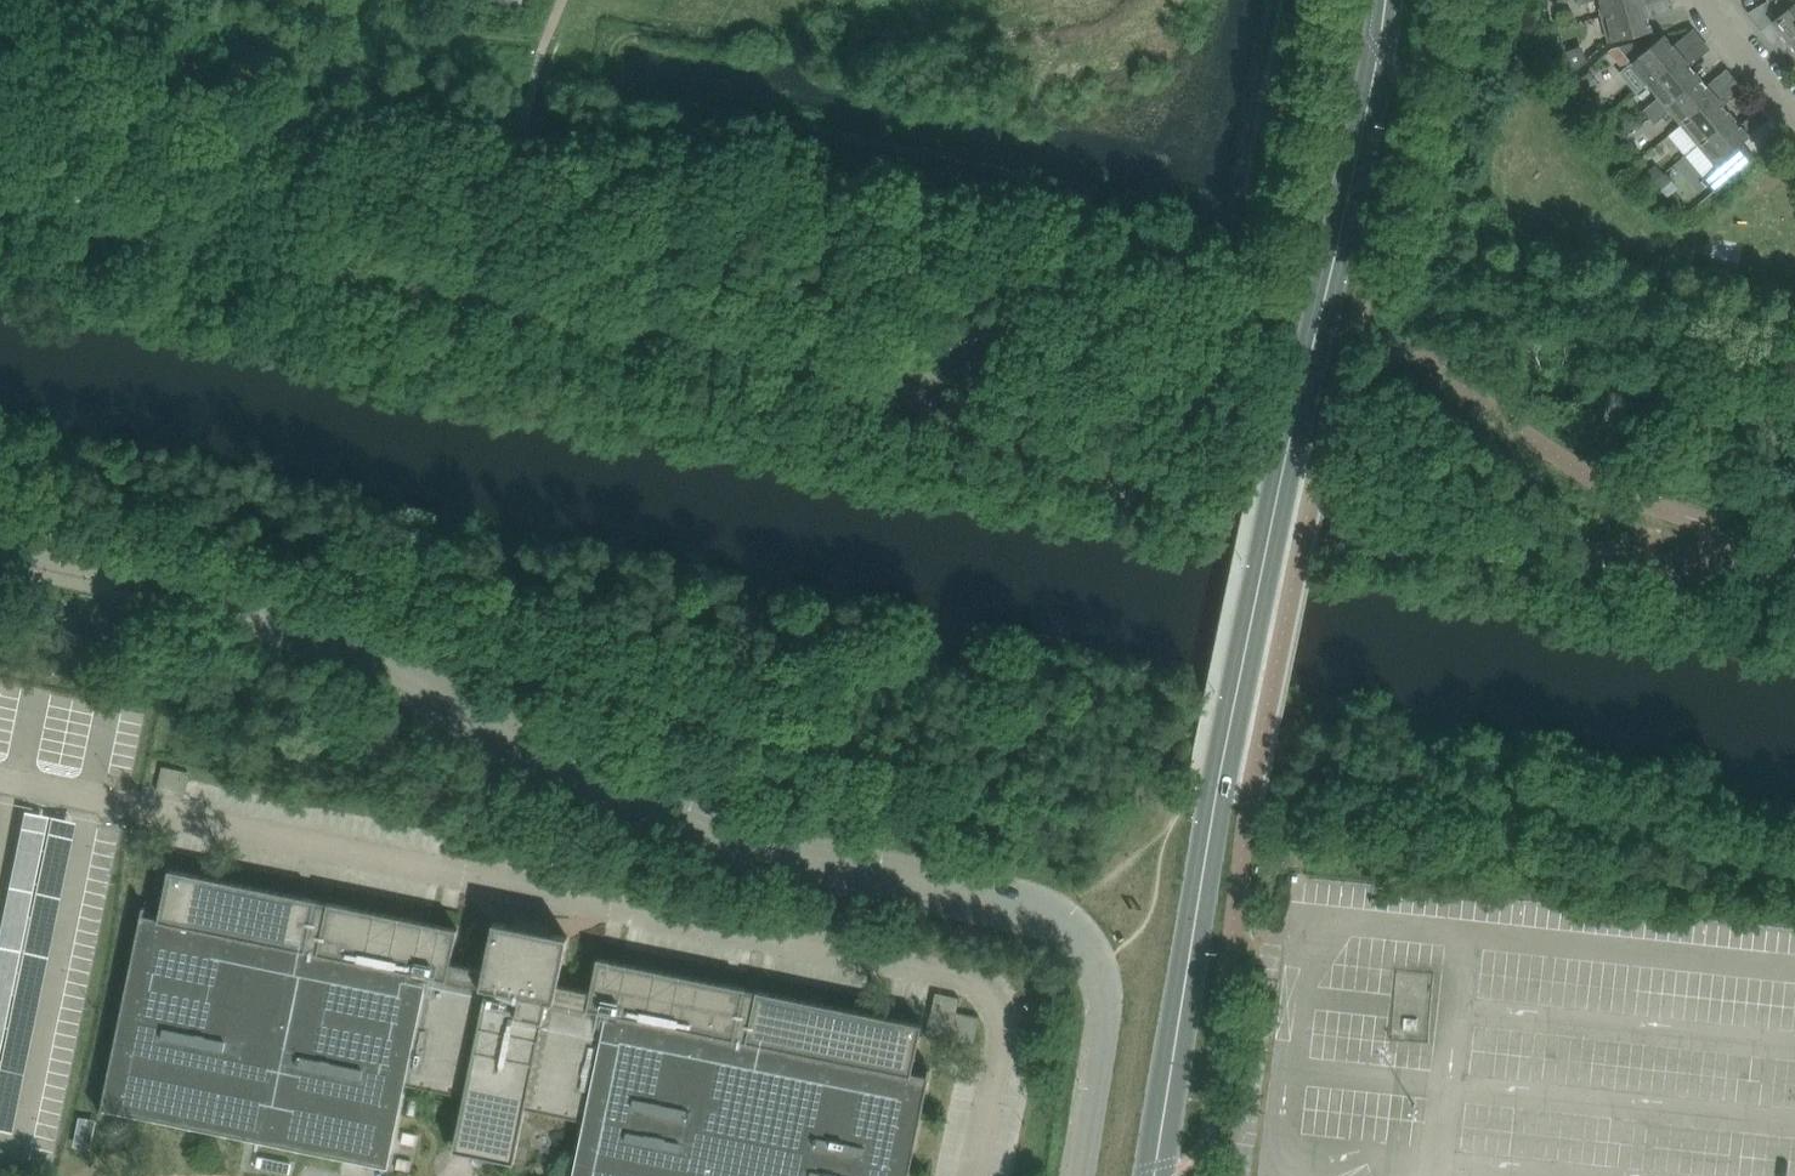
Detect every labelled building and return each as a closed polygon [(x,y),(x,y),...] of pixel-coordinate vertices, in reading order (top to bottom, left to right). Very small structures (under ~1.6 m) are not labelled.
[(1603,16),(1645,5),(1643,0),(1599,0),(1603,16)] [(1768,0),(1780,15),(1773,21),(1791,42),(1794,38),(1794,0),(1769,0),(1768,0)] [(1652,31),(1645,5),(1603,16),(1608,33),(1607,33),(1609,42),(1652,31)] [(1681,56),(1664,35),(1653,44),(1648,39),(1619,47),(1632,62),(1630,63),(1648,84),(1681,56)] [(1587,60),(1583,45),(1566,51),(1571,70),(1575,71),(1587,60)] [(1659,97),(1643,111),(1648,117),(1698,76),(1690,66),(1681,56),(1648,84),(1659,97)] [(1698,76),(1648,117),(1654,124),(1670,110),(1682,124),(1715,96),(1706,85),(1698,76)] [(1693,138),(1686,143),(1691,150),(1732,116),(1715,96),(1682,124),(1693,138)] [(1704,179),(1714,191),(1755,157),(1743,142),(1749,136),(1732,116),(1691,150),(1697,156),(1704,150),(1716,165),(1704,179)] [(184,795),(189,772),(163,766),(158,790),(184,795)] [(1311,818),(1314,805),(1303,802),(1299,815),(1311,818)] [(170,869),(163,904),(164,904),(161,917),(161,918),(145,914),(147,906),(145,906),(132,965),(131,972),(115,1051),(113,1057),(101,1115),(103,1115),(105,1108),(247,1138),(257,1140),(369,1163),(386,1166),(389,1167),(394,1142),(406,1084),(429,973),(432,958),(452,962),(459,928),(330,902),(329,902),(318,900),(318,899),(317,899),(170,869)] [(429,973),(406,1084),(465,1096),(464,1099),(462,1112),(458,1127),(454,1150),(460,1151),(473,1154),(515,1162),(520,1139),(524,1119),(525,1112),(526,1109),(550,1114),(557,1115),(559,1116),(566,1117),(585,1121),(608,1010),(611,995),(591,991),(588,991),(585,990),(566,986),(562,985),(559,985),(569,937),(554,934),(550,933),(541,931),(543,923),(523,919),(522,927),(515,925),(509,924),(494,921),(484,969),(452,962),(432,958),(429,973)] [(746,988),(599,957),(591,991),(611,995),(608,1010),(585,1121),(580,1146),(578,1152),(573,1175),(909,1175),(932,1068),(930,1068),(928,1076),(912,1073),(915,1059),(923,1024),(758,990),(757,990),(757,991),(746,988)] [(959,1010),(962,996),(936,990),(928,1029),(975,1039),(980,1015),(959,1010)]
